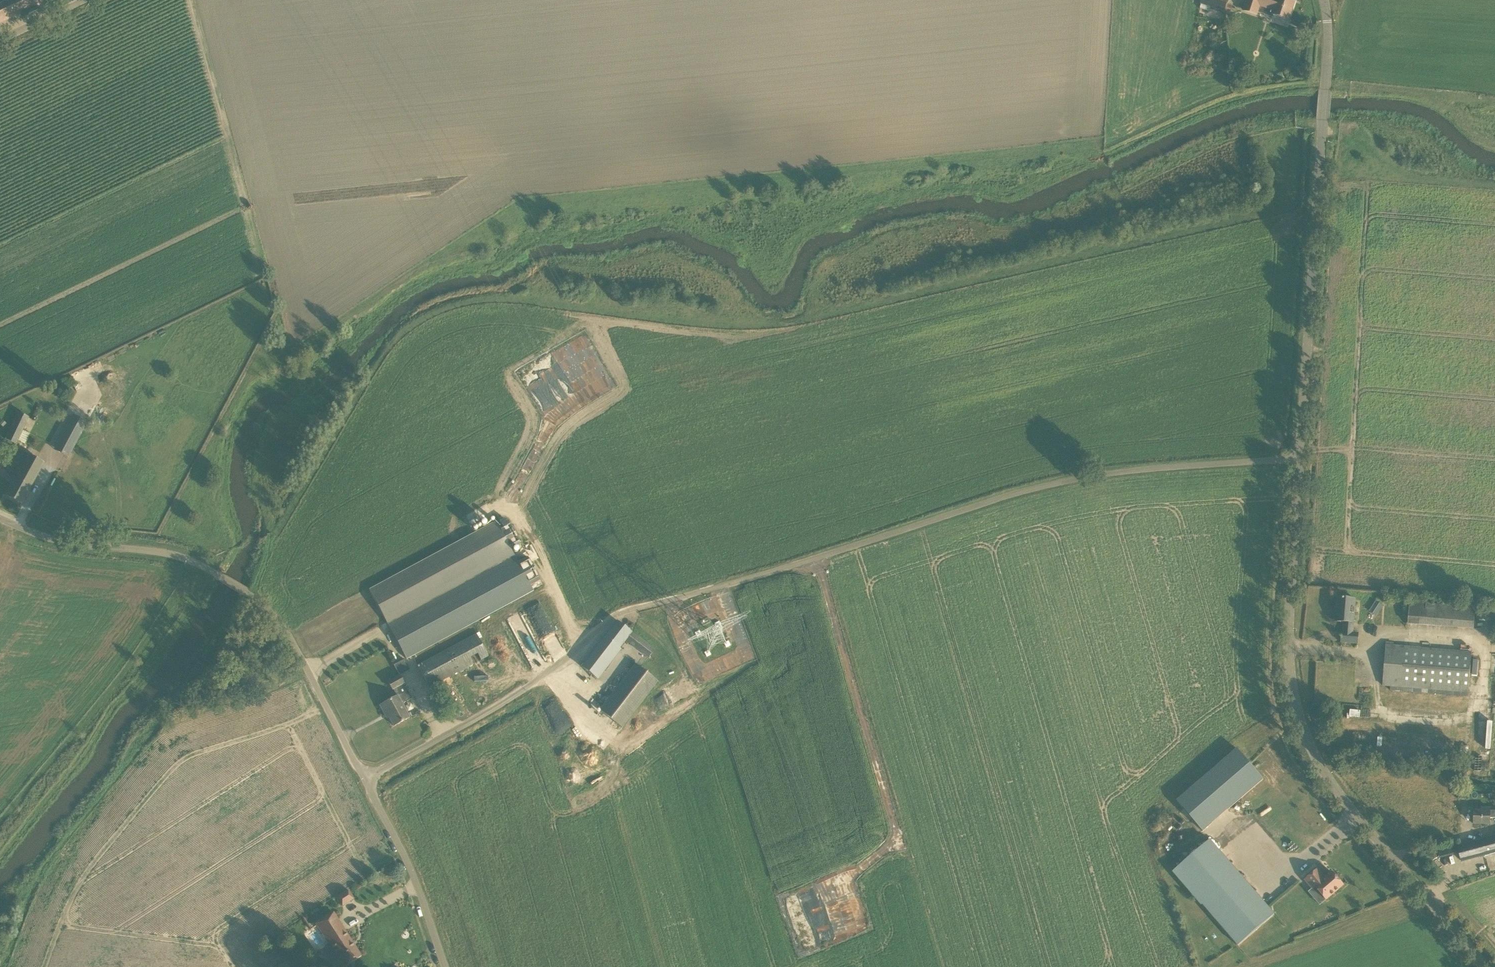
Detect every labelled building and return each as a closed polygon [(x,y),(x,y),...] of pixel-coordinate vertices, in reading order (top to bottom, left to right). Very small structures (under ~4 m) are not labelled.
[(0,2),(0,23),(40,5),(38,0),(4,0),(0,2)] [(1201,4),(1211,7),(1213,8),(1219,10),(1225,12),(1227,5),(1229,0),(1202,0),(1201,4)] [(1244,11),(1256,15),(1259,6),(1274,10),(1272,15),(1288,20),(1294,2),(1288,0),(1247,0),(1244,11)] [(1200,8),(1199,9),(1200,9),(1209,12),(1211,7),(1201,4),(1200,8)] [(14,421),(6,439),(16,444),(25,426),(26,426),(30,419),(29,419),(30,417),(20,412),(15,421),(14,421)] [(72,415),(57,443),(71,450),(72,451),(87,423),(72,415)] [(7,470),(18,476),(7,496),(22,504),(44,464),(30,456),(23,453),(18,450),(7,470)] [(496,521),(475,533),(369,590),(386,621),(389,626),(406,659),(412,656),(473,623),(533,590),(530,585),(540,580),(528,558),(518,563),(515,558),(516,557),(511,548),(520,543),(508,521),(499,526),(496,521)] [(1353,633),(1355,599),(1338,598),(1337,612),(1335,611),(1334,621),(1344,622),(1343,632),(1342,632),(1341,642),(1358,643),(1359,633),(1353,633)] [(1383,605),(1375,601),(1371,607),(1378,612),(1383,605)] [(1408,619),(1408,624),(1473,629),(1474,619),(1494,621),(1494,612),(1475,610),(1475,603),(1467,602),(1467,607),(1409,603),(1408,619)] [(489,649),(517,637),(518,639),(531,633),(523,615),(482,634),(489,649)] [(631,632),(617,621),(582,667),(598,679),(621,649),(619,648),(626,639),(631,632)] [(417,665),(429,687),(488,656),(476,633),(417,665)] [(645,642),(639,649),(649,656),(654,650),(645,642)] [(1468,693),(1471,652),(1386,645),(1382,686),(1468,693)] [(406,660),(395,664),(399,674),(410,670),(406,660)] [(623,728),(658,681),(635,664),(600,710),(623,728)] [(388,681),(389,684),(396,696),(380,705),(384,713),(386,712),(394,726),(409,718),(402,704),(412,698),(401,678),(399,675),(388,681)] [(677,700),(671,690),(652,702),(658,711),(677,700)] [(593,780),(607,774),(591,740),(578,746),(593,780)] [(1237,749),(1177,801),(1203,831),(1263,779),(1237,749)] [(1490,808),(1482,808),(1481,811),(1474,811),(1473,823),(1489,824),(1489,818),(1494,818),(1494,812),(1490,812),(1490,808)] [(1480,840),(1467,843),(1457,846),(1461,861),(1484,855),(1484,856),(1494,853),(1494,836),(1480,840)] [(1270,924),(1208,847),(1171,877),(1233,954),(1270,924)] [(1309,873),(1296,884),(1304,893),(1306,891),(1317,904),(1335,889),(1324,876),(1316,882),(1309,873)] [(337,898),(342,906),(354,899),(348,890),(337,898)] [(352,961),(361,956),(333,912),(315,923),(335,955),(332,957),(331,961),(335,966),(341,966),(342,966),(343,966),(352,961)] [(314,927),(305,933),(310,943),(320,938),(314,927)]
